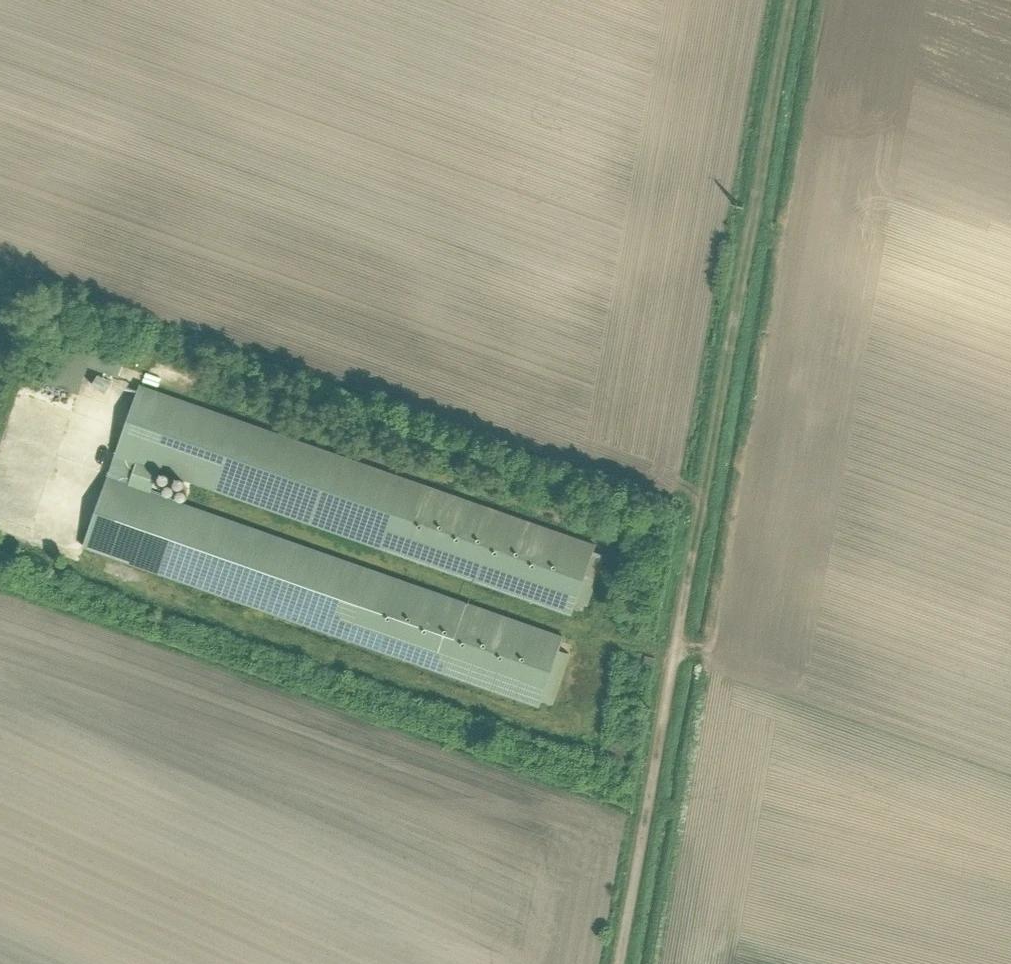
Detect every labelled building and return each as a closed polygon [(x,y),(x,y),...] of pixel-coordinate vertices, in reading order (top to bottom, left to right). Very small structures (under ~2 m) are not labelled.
[(577,538),(124,380),(101,445),(554,603),(577,538)] [(548,627),(94,469),(69,538),(524,696),(548,627)]
